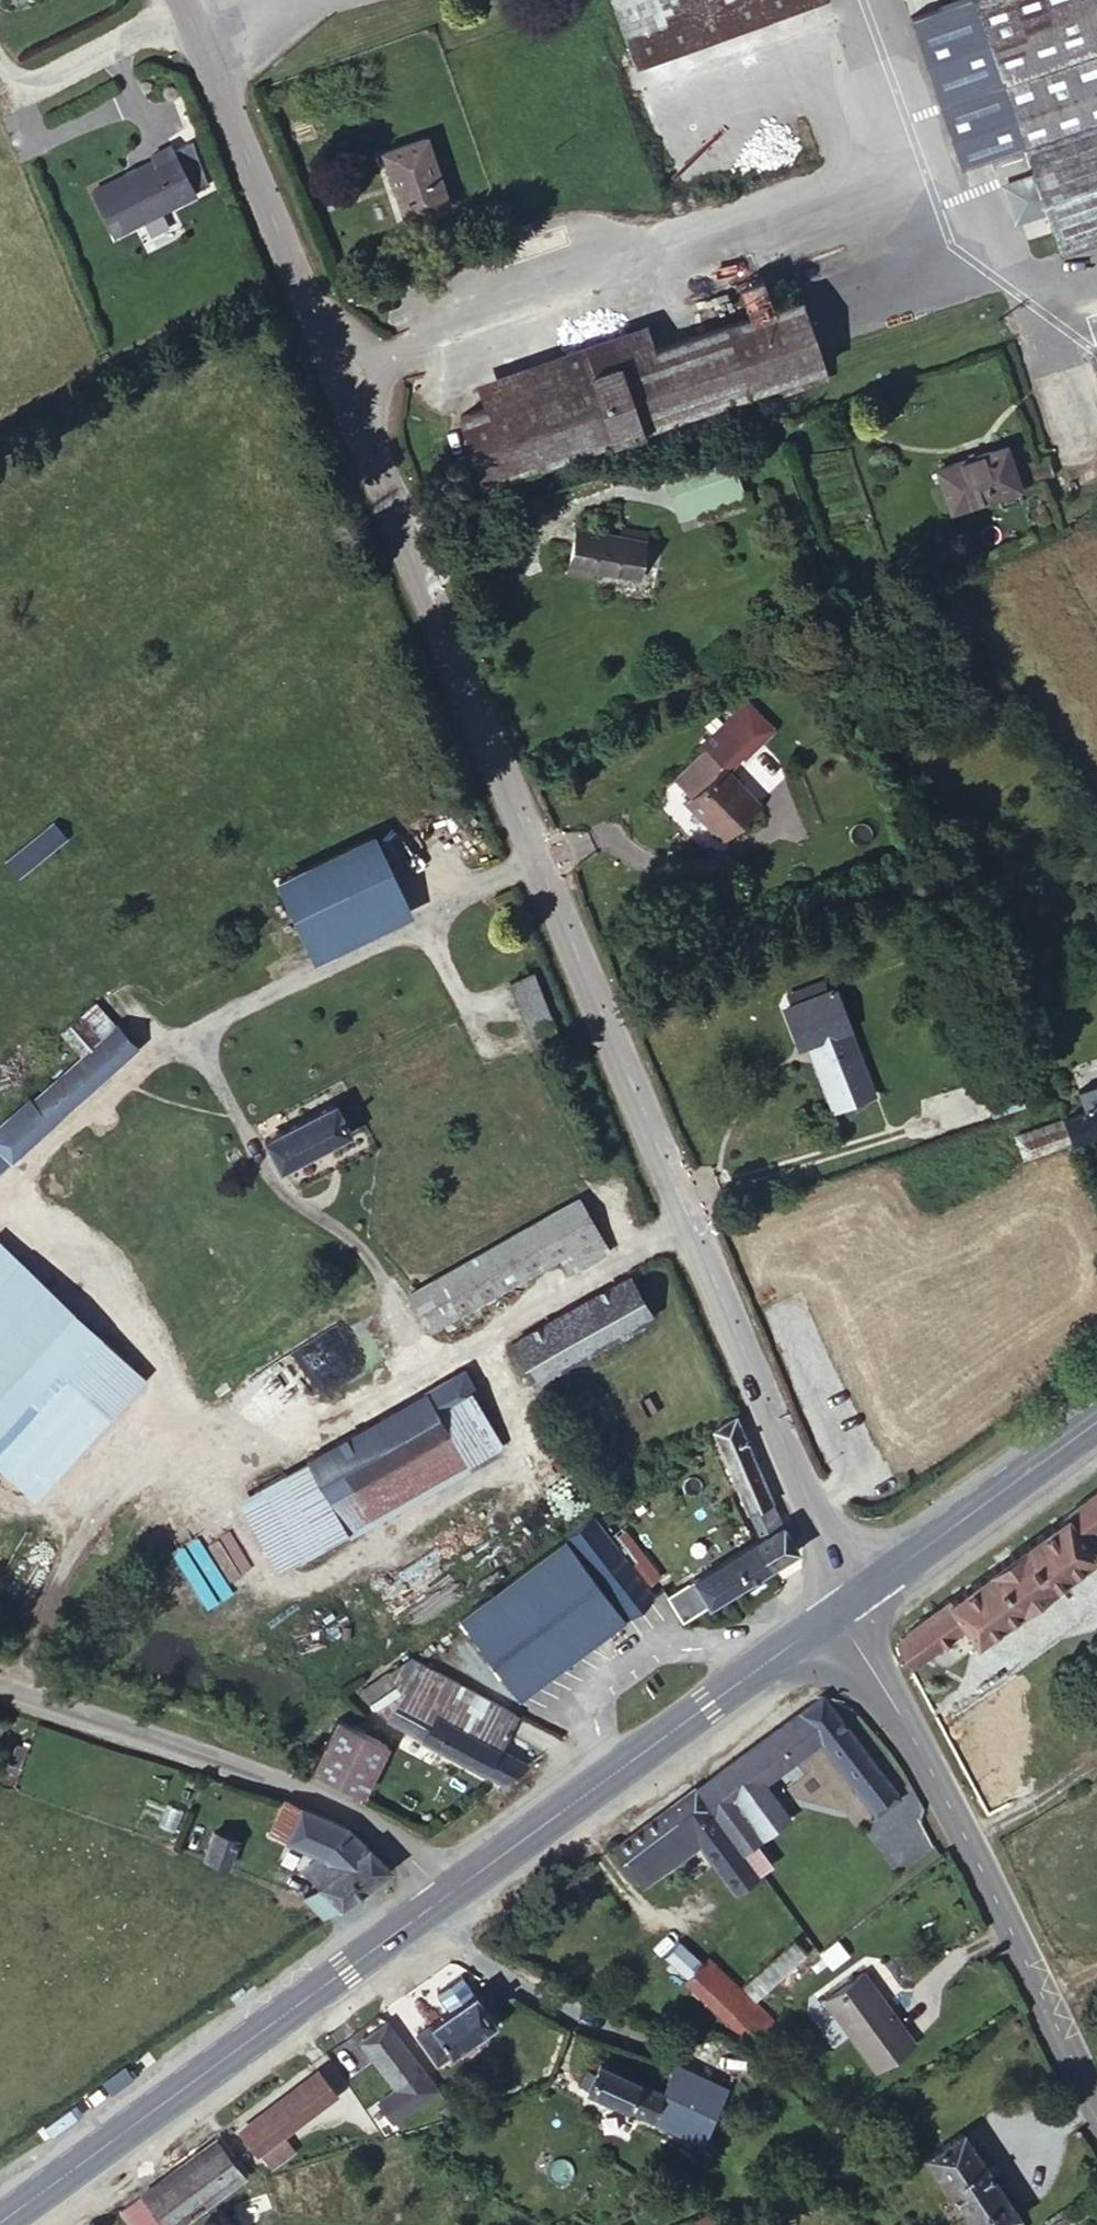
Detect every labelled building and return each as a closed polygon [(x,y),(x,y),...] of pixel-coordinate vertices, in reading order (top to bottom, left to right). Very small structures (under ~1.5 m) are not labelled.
[(747,0),(626,0),(638,37),(747,0)] [(1064,248),(1096,237),(1096,0),(979,0),(1038,171),(1008,182),(1020,217),(1050,207),(1064,248)] [(384,139),(411,209),(451,195),(426,126),(384,139)] [(158,148),(96,178),(120,223),(200,184),(173,135),(156,143),(158,148)] [(650,413),(834,353),(811,287),(645,343),(497,392),(471,400),(494,470),(625,425),(631,439),(654,430),(650,413)] [(497,392),(645,343),(638,318),(491,370),(497,392)] [(840,368),(834,353),(650,413),(654,430),(840,368)] [(1012,431),(942,454),(956,496),(1063,459),(1056,441),(1020,453),(1012,431)] [(629,514),(583,507),(575,558),(605,565),(608,556),(650,560),(659,512),(631,508),(629,514)] [(773,788),(724,739),(694,772),(708,785),(705,791),(741,824),(773,788)] [(374,830),(280,873),(309,934),(402,889),(374,830)] [(54,847),(5,883),(16,898),(65,863),(54,847)] [(802,1000),(840,984),(833,970),(796,986),(802,1000)] [(527,1020),(557,1009),(542,973),(513,984),(527,1020)] [(848,981),(840,984),(802,1000),(798,1001),(811,1036),(819,1032),(847,1102),(888,1085),(848,981)] [(105,1028),(115,1020),(93,995),(84,1003),(105,1028)] [(0,1118),(0,1132),(13,1146),(133,1042),(115,1020),(105,1028),(84,1003),(67,1017),(89,1042),(0,1118)] [(567,1033),(557,1009),(527,1020),(537,1044),(567,1033)] [(988,1077),(1002,1114),(1034,1105),(1018,1065),(1016,1066),(988,1077)] [(338,1093),(267,1126),(282,1159),(352,1124),(338,1093)] [(1081,1110),(1091,1134),(1096,1132),(1096,1104),(1081,1110)] [(1056,1147),(1091,1134),(1081,1110),(1047,1122),(1035,1128),(1031,1136),(1032,1144),(1040,1149),(1056,1147)] [(13,1146),(0,1132),(0,1157),(13,1146)] [(588,1190),(413,1283),(432,1320),(577,1242),(585,1257),(615,1241),(588,1190)] [(22,1248),(0,1227),(0,1271),(22,1248)] [(101,1326),(22,1248),(0,1271),(0,1430),(101,1326)] [(636,1268),(515,1336),(537,1378),(659,1311),(636,1268)] [(0,1430),(0,1457),(19,1476),(134,1358),(101,1326),(0,1430)] [(465,1363),(303,1454),(328,1496),(453,1429),(439,1404),(476,1384),(465,1363)] [(453,1429),(489,1409),(476,1384),(439,1404),(453,1429)] [(328,1496),(303,1454),(251,1484),(292,1555),(504,1436),(489,1409),(453,1429),(328,1496)] [(754,1433),(744,1410),(704,1430),(714,1452),(724,1449),(754,1433)] [(802,1552),(754,1433),(724,1449),(762,1538),(776,1571),(802,1552)] [(1086,1534),(1096,1527),(1096,1484),(1066,1505),(1086,1534)] [(950,1591),(965,1613),(977,1630),(1095,1550),(1086,1534),(1066,1505),(950,1591)] [(649,1590),(599,1510),(572,1528),(626,1613),(648,1647),(663,1638),(639,1597),(649,1590)] [(464,1610),(523,1690),(626,1613),(570,1532),(464,1610)] [(658,1602),(649,1590),(639,1597),(663,1638),(776,1571),(762,1538),(658,1602)] [(950,1591),(922,1610),(930,1637),(965,1613),(950,1591)] [(663,1638),(648,1647),(654,1657),(668,1648),(663,1638)] [(367,1686),(390,1717),(404,1694),(498,1752),(520,1715),(416,1650),(367,1686)] [(896,1794),(816,1691),(790,1709),(812,1738),(871,1815),(896,1794)] [(498,1752),(404,1694),(390,1717),(459,1761),(503,1787),(526,1770),(498,1752)] [(812,1738),(790,1709),(682,1789),(711,1822),(758,1790),(752,1782),(812,1738)] [(384,1743),(337,1718),(310,1767),(357,1791),(384,1743)] [(727,1890),(753,1871),(734,1849),(711,1822),(682,1789),(623,1833),(657,1869),(690,1845),(727,1890)] [(711,1822),(734,1849),(777,1817),(758,1790),(711,1822)] [(300,1896),(317,1922),(387,1870),(350,1828),(280,1803),(269,1836),(316,1853),(303,1866),(315,1880),(300,1896)] [(201,1859),(222,1867),(236,1836),(215,1827),(201,1859)] [(622,1834),(602,1849),(632,1888),(657,1869),(623,1833),(622,1834)] [(676,1963),(720,2016),(736,2005),(748,1995),(744,1992),(801,1949),(786,1931),(731,1975),(703,1943),(676,1963)] [(861,1962),(822,1988),(875,2064),(915,2038),(861,1962)] [(466,1990),(410,2031),(430,2056),(485,2016),(466,1990)] [(736,2005),(758,2028),(770,2018),(748,1995),(736,2005)] [(720,2016),(742,2041),(758,2028),(736,2005),(720,2016)] [(382,2017),(353,2036),(389,2090),(372,2103),(386,2124),(433,2091),(382,2017)] [(713,2116),(669,2091),(600,2052),(580,2084),(695,2148),(713,2116)] [(684,2064),(669,2091),(713,2116),(729,2090),(684,2064)] [(312,2076),(236,2131),(254,2155),(330,2099),(312,2076)] [(923,2151),(970,2224),(1012,2224),(1016,2222),(956,2128),(923,2151)] [(214,2136),(118,2207),(133,2224),(166,2224),(240,2170),(214,2136)] [(709,2217),(713,2224),(733,2224),(725,2209),(709,2217)]
